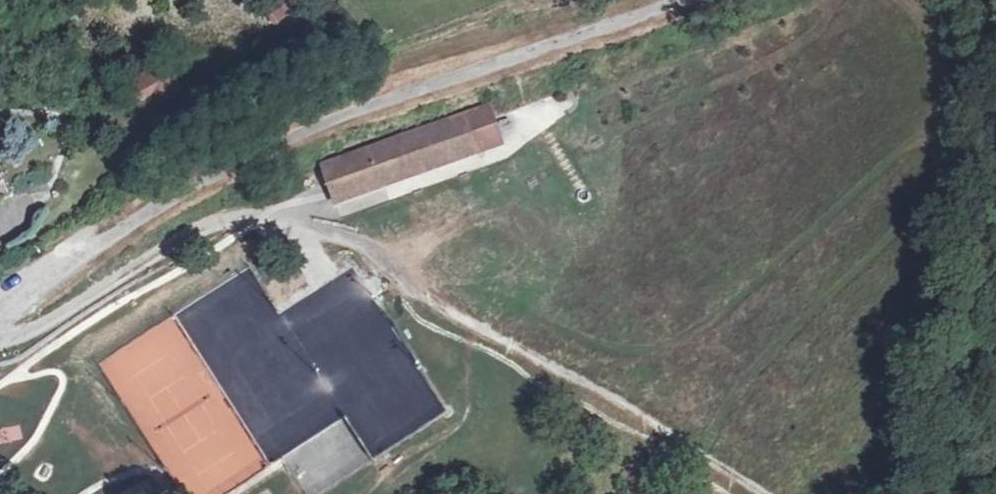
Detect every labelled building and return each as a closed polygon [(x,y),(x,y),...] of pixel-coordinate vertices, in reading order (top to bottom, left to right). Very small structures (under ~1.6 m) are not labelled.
[(272,25),(289,14),(280,0),(271,0),(260,8),(272,25)] [(161,89),(174,82),(163,62),(123,86),(131,99),(157,84),(161,89)] [(180,91),(174,82),(161,89),(166,99),(180,91)] [(489,105),(465,113),(371,147),(380,174),(337,188),(333,178),(328,179),(335,198),(383,181),(477,147),(501,139),(489,105)] [(337,188),(380,174),(371,147),(347,155),(348,161),(325,169),(328,179),(333,178),(337,188)] [(348,161),(347,155),(323,164),(325,169),(348,161)] [(0,168),(0,199),(13,195),(0,168)]
